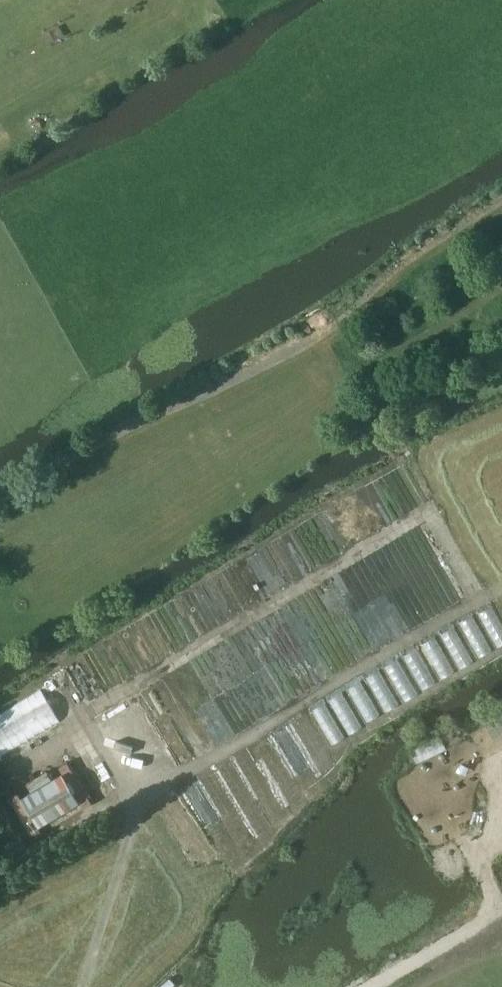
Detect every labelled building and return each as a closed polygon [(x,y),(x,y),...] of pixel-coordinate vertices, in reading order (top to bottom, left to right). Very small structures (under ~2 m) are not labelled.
[(501,650),(501,617),(495,602),(481,609),(500,651),(501,650)] [(482,662),(497,655),(477,611),(462,618),(482,662)] [(464,672),(478,666),(458,623),(444,629),(464,672)] [(173,673),(160,680),(196,749),(209,742),(173,673)] [(60,717),(43,689),(0,714),(0,752),(60,717)] [(62,776),(21,800),(42,835),(83,810),(62,776)]
